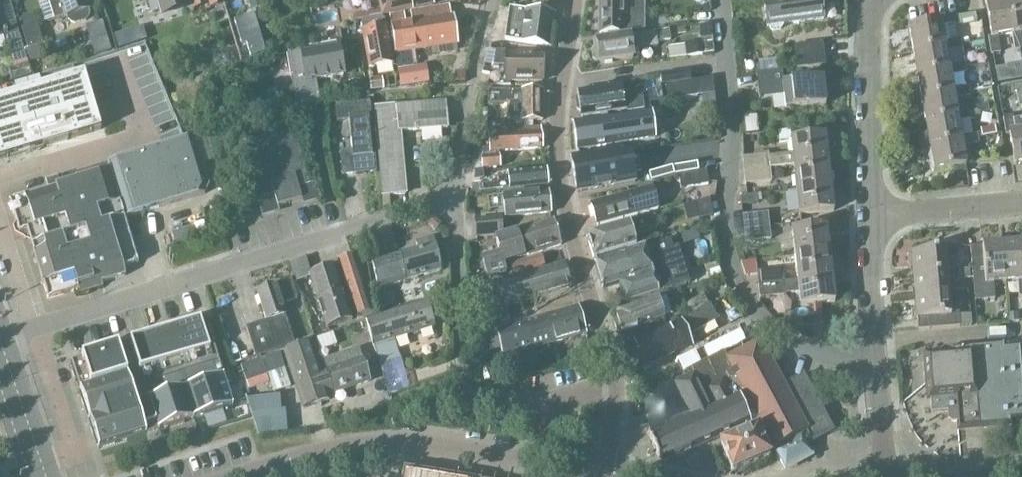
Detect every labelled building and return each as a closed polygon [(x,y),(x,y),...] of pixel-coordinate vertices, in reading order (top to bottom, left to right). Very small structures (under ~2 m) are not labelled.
[(88,0),(49,0),(55,19),(65,16),(65,18),(67,17),(68,21),(71,23),(75,25),(86,21),(89,18),(90,14),(89,10),(91,9),(88,0)] [(162,14),(188,6),(186,0),(158,0),(162,14)] [(249,1),(251,11),(263,8),(261,0),(253,0),(249,1)] [(381,10),(383,17),(414,10),(411,0),(379,0),(381,10)] [(549,15),(551,0),(528,0),(525,12),(549,15)] [(623,0),(600,0),(600,34),(622,35),(622,32),(644,30),(643,20),(629,22),(629,1),(623,2),(623,0)] [(776,0),(764,2),(768,27),(824,19),(821,0),(779,0),(776,0)] [(1021,33),(1021,0),(1020,0),(1010,2),(1016,34),(1012,35),(1014,50),(1021,49),(1021,41),(1021,33)] [(997,37),(1012,35),(1016,34),(1010,2),(986,6),(992,37),(988,37),(991,54),(999,53),(997,37)] [(4,35),(13,62),(11,63),(12,68),(28,63),(23,45),(16,22),(5,25),(0,10),(0,36),(4,35)] [(411,13),(412,23),(391,27),(395,54),(458,45),(454,17),(432,20),(431,10),(411,13)] [(549,15),(525,12),(510,10),(505,41),(551,48),(555,16),(549,15)] [(234,20),(241,45),(246,44),(251,59),(266,55),(254,14),(234,20)] [(972,14),(956,16),(958,26),(974,23),(972,14)] [(28,48),(43,44),(35,16),(19,21),(28,48)] [(945,46),(944,43),(942,29),(958,26),(956,16),(939,19),(939,23),(909,28),(913,52),(945,46)] [(369,68),(393,63),(384,20),(360,24),(369,68)] [(106,30),(89,35),(94,52),(111,47),(106,30)] [(600,63),(633,58),(632,52),(658,48),(657,42),(669,40),(668,30),(596,41),(600,63)] [(322,45),(336,42),(334,34),(320,36),(322,45)] [(119,37),(119,42),(124,45),(128,43),(128,37),(124,35),(119,37)] [(949,70),(948,67),(946,53),(962,50),(960,41),(944,43),(945,46),(913,52),(917,76),(949,70)] [(798,69),(825,66),(823,43),(795,47),(798,69)] [(337,44),(301,51),(287,53),(296,108),(320,104),(316,81),(343,76),(337,44)] [(686,57),(699,56),(698,44),(684,46),(686,57)] [(223,52),(222,55),(222,59),(224,62),(227,64),(231,64),(234,62),(236,59),(236,55),(234,52),(230,50),(227,50),(223,52)] [(506,56),(505,52),(496,52),(494,67),(505,67),(505,82),(542,82),(542,56),(506,56)] [(952,94),(952,91),(949,76),(966,74),(964,64),(948,67),(949,70),(917,76),(922,99),(952,94)] [(426,66),(399,70),(401,86),(429,82),(426,66)] [(995,70),(998,84),(1021,80),(1021,70),(1021,69),(1021,66),(995,70)] [(690,72),(660,76),(664,101),(696,97),(694,81),(691,82),(690,72)] [(784,84),(783,72),(757,75),(759,98),(783,96),(785,111),(826,106),(823,79),(784,84)] [(460,73),(456,77),(456,83),(466,83),(466,73),(460,73)] [(382,78),(370,80),(371,90),(383,89),(382,78)] [(361,81),(345,84),(347,96),(363,93),(361,81)] [(578,97),(575,100),(577,111),(581,113),(581,118),(627,111),(627,114),(645,111),(643,98),(623,101),(621,86),(577,92),(578,97)] [(37,88),(14,95),(8,91),(4,98),(0,99),(0,160),(21,154),(27,157),(31,151),(54,144),(47,121),(51,115),(44,111),(37,88)] [(957,118),(956,114),(954,100),(970,97),(969,88),(952,91),(952,94),(922,99),(926,123),(957,118)] [(488,105),(507,106),(508,123),(522,122),(522,121),(543,121),(542,91),(522,91),(522,94),(489,91),(488,105)] [(376,109),(377,134),(382,196),(390,195),(406,194),(400,132),(447,129),(445,103),(376,109)] [(362,119),(361,105),(348,107),(336,110),(337,122),(349,121),(353,151),(340,152),(342,176),(376,173),(375,156),(373,156),(369,118),(362,119)] [(961,141),(960,138),(958,124),(974,121),(973,112),(956,114),(957,118),(926,123),(930,147),(961,141)] [(578,151),(640,141),(654,139),(650,113),(574,124),(578,151)] [(758,116),(745,117),(747,134),(759,132),(758,116)] [(1015,133),(1012,117),(1001,119),(1005,135),(1009,134),(1015,166),(1021,165),(1021,132),(1015,133)] [(499,156),(498,152),(543,149),(541,127),(511,129),(511,131),(488,132),(489,149),(482,150),(482,158),(481,158),(483,170),(501,168),(500,156),(499,156)] [(994,127),(980,129),(981,136),(995,134),(994,127)] [(302,200),(298,189),(311,185),(292,128),(245,141),(263,200),(274,196),(278,207),(302,200)] [(978,144),(977,139),(977,135),(960,138),(961,141),(930,147),(934,171),(966,166),(966,165),(972,164),(969,145),(978,144)] [(139,264),(125,219),(205,195),(208,187),(194,137),(108,163),(111,171),(72,182),(69,175),(46,182),(48,190),(10,201),(19,233),(33,229),(38,247),(32,249),(48,300),(88,288),(87,284),(101,280),(102,283),(126,276),(124,268),(139,264)] [(825,137),(793,140),(794,154),(769,157),(769,155),(744,158),(745,171),(796,166),(828,163),(833,162),(832,150),(834,147),(833,139),(830,137),(825,137)] [(615,151),(571,159),(577,193),(621,185),(636,182),(631,154),(616,157),(615,151)] [(798,190),(831,187),(828,163),(796,166),(798,190)] [(697,164),(689,165),(690,173),(698,172),(697,164)] [(689,165),(681,166),(682,174),(690,173),(689,165)] [(681,166),(674,167),(675,175),(682,174),(681,166)] [(672,167),(649,174),(651,182),(675,175),(672,167)] [(771,169),(745,171),(747,184),(772,181),(771,169)] [(480,193),(548,185),(546,171),(497,177),(498,185),(479,187),(479,189),(480,193)] [(680,190),(708,185),(706,171),(678,176),(680,190)] [(962,179),(948,180),(949,189),(963,187),(962,179)] [(479,185),(473,186),(471,187),(472,194),(480,193),(479,189),(479,187),(479,185)] [(506,219),(551,214),(548,186),(527,189),(528,194),(503,197),(506,219)] [(598,227),(640,214),(658,209),(652,187),(640,191),(591,205),(598,227)] [(831,187),(798,190),(801,215),(834,212),(831,187)] [(390,195),(382,196),(383,207),(391,205),(390,195)] [(741,206),(757,204),(756,195),(740,198),(741,206)] [(700,221),(712,217),(708,201),(696,205),(700,221)] [(743,229),(769,226),(767,213),(742,216),(743,229)] [(658,231),(654,217),(629,225),(629,223),(587,236),(594,259),(637,246),(635,238),(658,231)] [(436,231),(442,225),(436,219),(430,225),(436,231)] [(477,238),(503,236),(501,219),(475,221),(477,238)] [(554,221),(503,236),(495,238),(500,255),(483,261),(488,279),(506,273),(503,263),(561,246),(554,221)] [(769,226),(743,229),(745,242),(770,239),(769,226)] [(795,257),(829,253),(826,228),(792,232),(795,257)] [(380,288),(441,271),(433,238),(416,242),(418,249),(372,262),(380,288)] [(672,249),(670,240),(628,253),(627,250),(594,260),(603,289),(620,284),(625,303),(690,284),(679,247),(672,249)] [(1003,244),(1006,284),(1017,283),(1018,296),(1021,296),(1021,243),(1003,244)] [(1003,244),(970,247),(972,270),(973,279),(975,301),(994,300),(994,285),(1006,284),(1003,244)] [(914,275),(947,272),(946,259),(958,258),(958,248),(912,252),(914,275)] [(798,281),(832,277),(829,253),(795,257),(798,281)] [(513,279),(545,268),(541,255),(509,265),(513,279)] [(371,313),(354,256),(338,261),(356,318),(371,313)] [(307,258),(290,263),(296,282),(311,278),(309,274),(312,274),(312,273),(307,258)] [(755,261),(741,263),(746,276),(757,275),(757,273),(755,261)] [(487,330),(510,323),(506,308),(571,288),(563,264),(479,290),(480,309),(487,330)] [(330,327),(354,319),(335,265),(312,273),(312,274),(330,327)] [(718,270),(710,272),(712,280),(720,278),(721,277),(719,270),(718,270)] [(783,270),(758,273),(760,286),(785,283),(783,270)] [(972,270),(960,271),(960,280),(973,279),(972,270)] [(915,297),(949,294),(948,281),(960,280),(960,271),(947,272),(914,275),(915,297)] [(785,283),(760,286),(761,298),(786,295),(799,293),(801,306),(809,305),(820,304),(835,302),(832,277),(798,281),(785,283)] [(255,352),(293,340),(282,305),(297,300),(291,280),(257,291),(267,323),(247,329),(255,352)] [(950,306),(949,294),(915,297),(918,331),(960,328),(958,305),(950,306)] [(687,318),(707,306),(703,296),(682,307),(687,318)] [(390,297),(377,300),(380,310),(393,306),(390,297)] [(622,335),(640,328),(663,319),(656,299),(617,313),(617,316),(613,323),(616,332),(622,335)] [(366,320),(366,321),(379,361),(399,355),(395,340),(435,327),(426,301),(366,320)] [(820,304),(809,305),(810,313),(810,315),(822,314),(821,312),(820,304)] [(717,321),(709,305),(707,306),(687,318),(622,347),(633,373),(691,349),(686,337),(717,321)] [(504,358),(586,334),(578,307),(496,331),(504,358)] [(1018,313),(1008,314),(1009,322),(1019,321),(1018,313)] [(204,417),(221,411),(223,411),(222,409),(233,405),(214,346),(210,348),(200,319),(71,361),(99,449),(165,427),(166,429),(184,423),(184,421),(203,415),(204,417)] [(332,334),(317,339),(320,351),(336,345),(332,334)] [(329,400),(328,396),(370,382),(362,358),(350,362),(347,354),(348,354),(347,353),(317,363),(310,343),(284,352),(303,409),(329,400)] [(950,352),(922,354),(925,386),(929,386),(931,413),(948,412),(949,419),(952,422),(956,422),(957,431),(1013,427),(1013,422),(1021,422),(1021,346),(1021,345),(1006,347),(1006,343),(950,348),(950,352)] [(665,428),(648,435),(661,464),(661,465),(661,464),(718,440),(751,426),(756,424),(758,430),(768,453),(807,432),(805,428),(807,427),(814,439),(828,431),(829,431),(822,419),(825,417),(814,397),(803,376),(789,384),(768,358),(766,359),(760,351),(755,345),(727,360),(723,353),(692,369),(694,374),(673,384),(687,415),(680,418),(679,416),(663,423),(665,428)] [(280,354),(241,367),(246,382),(268,375),(285,369),(280,354)] [(268,375),(246,382),(249,390),(271,383),(268,375)] [(282,397),(247,399),(252,413),(283,411),(282,397)] [(770,457),(768,453),(758,430),(720,445),(732,473),(770,457)] [(785,471),(811,456),(800,437),(774,452),(785,471)]
